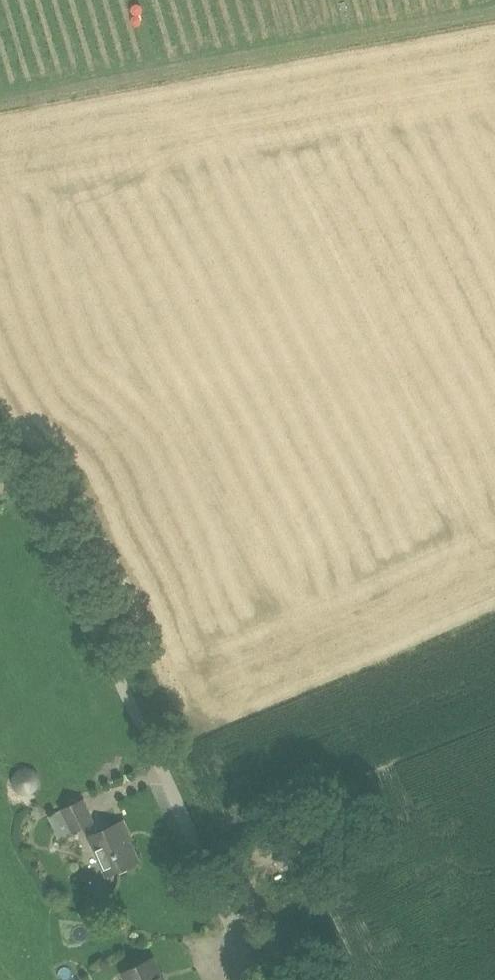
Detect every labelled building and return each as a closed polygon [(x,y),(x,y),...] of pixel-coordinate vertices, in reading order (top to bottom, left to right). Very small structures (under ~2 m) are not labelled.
[(60,838),(73,832),(92,824),(95,822),(85,801),(50,817),(60,838)] [(108,875),(124,868),(125,871),(129,872),(138,868),(139,864),(138,861),(139,861),(121,823),(90,837),(97,851),(108,875)] [(83,857),(97,851),(90,837),(97,834),(92,824),(71,833),(83,857)] [(124,973),(127,979),(163,979),(153,959),(124,973)]
